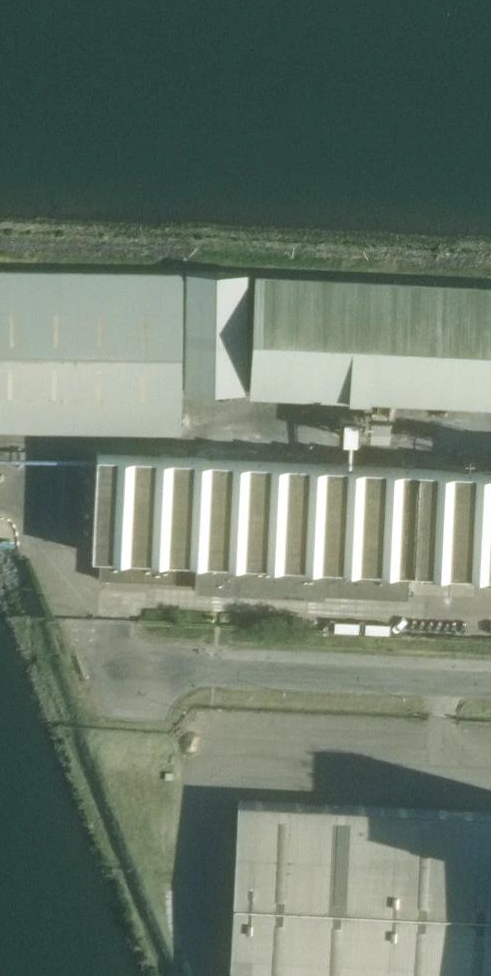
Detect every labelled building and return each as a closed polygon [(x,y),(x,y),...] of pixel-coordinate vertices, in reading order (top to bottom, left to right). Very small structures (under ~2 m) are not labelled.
[(183,272),(0,269),(0,429),(181,432),(183,272)] [(184,390),(245,391),(247,272),(186,271),(184,390)] [(490,406),(490,286),(254,275),(250,395),(490,406)] [(99,451),(94,552),(99,553),(302,564),(370,567),(408,568),(415,569),(420,469),(302,463),(99,451)] [(415,569),(490,572),(490,472),(420,469),(415,569)] [(322,595),(368,597),(370,567),(302,564),(99,553),(98,579),(193,583),(193,588),(322,595)] [(408,568),(370,567),(368,597),(406,599),(408,568)] [(234,900),(490,913),(490,813),(238,800),(234,900)] [(230,975),(490,975),(490,913),(234,900),(230,975)]
